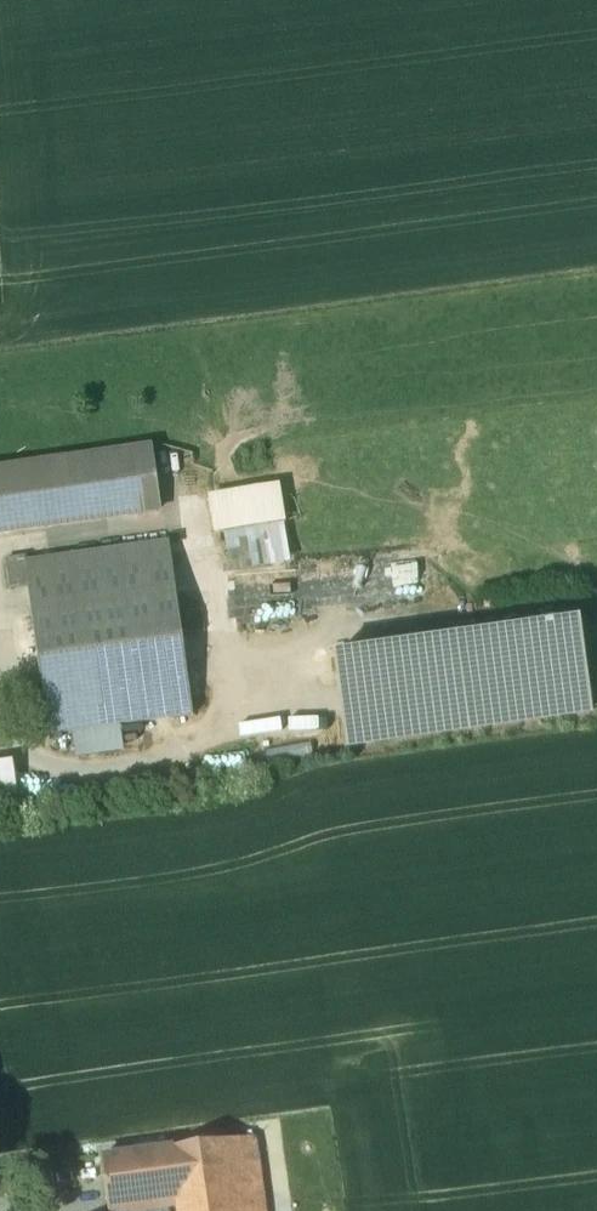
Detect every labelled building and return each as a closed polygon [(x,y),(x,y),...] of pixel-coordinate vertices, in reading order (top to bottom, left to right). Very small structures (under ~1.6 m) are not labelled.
[(0,469),(0,533),(41,527),(41,528),(160,514),(159,513),(160,512),(151,450),(0,469)] [(223,537),(281,526),(273,486),(200,501),(208,540),(223,537)] [(223,537),(231,580),(288,569),(281,526),(223,537)] [(169,543),(25,563),(28,586),(49,736),(193,716),(169,543)] [(25,563),(5,565),(8,589),(28,586),(25,563)] [(578,635),(335,665),(346,755),(589,724),(578,635)] [(0,774),(0,802),(10,801),(7,774),(0,774)] [(256,1138),(103,1159),(109,1207),(182,1197),(184,1210),(266,1210),(256,1138)]
